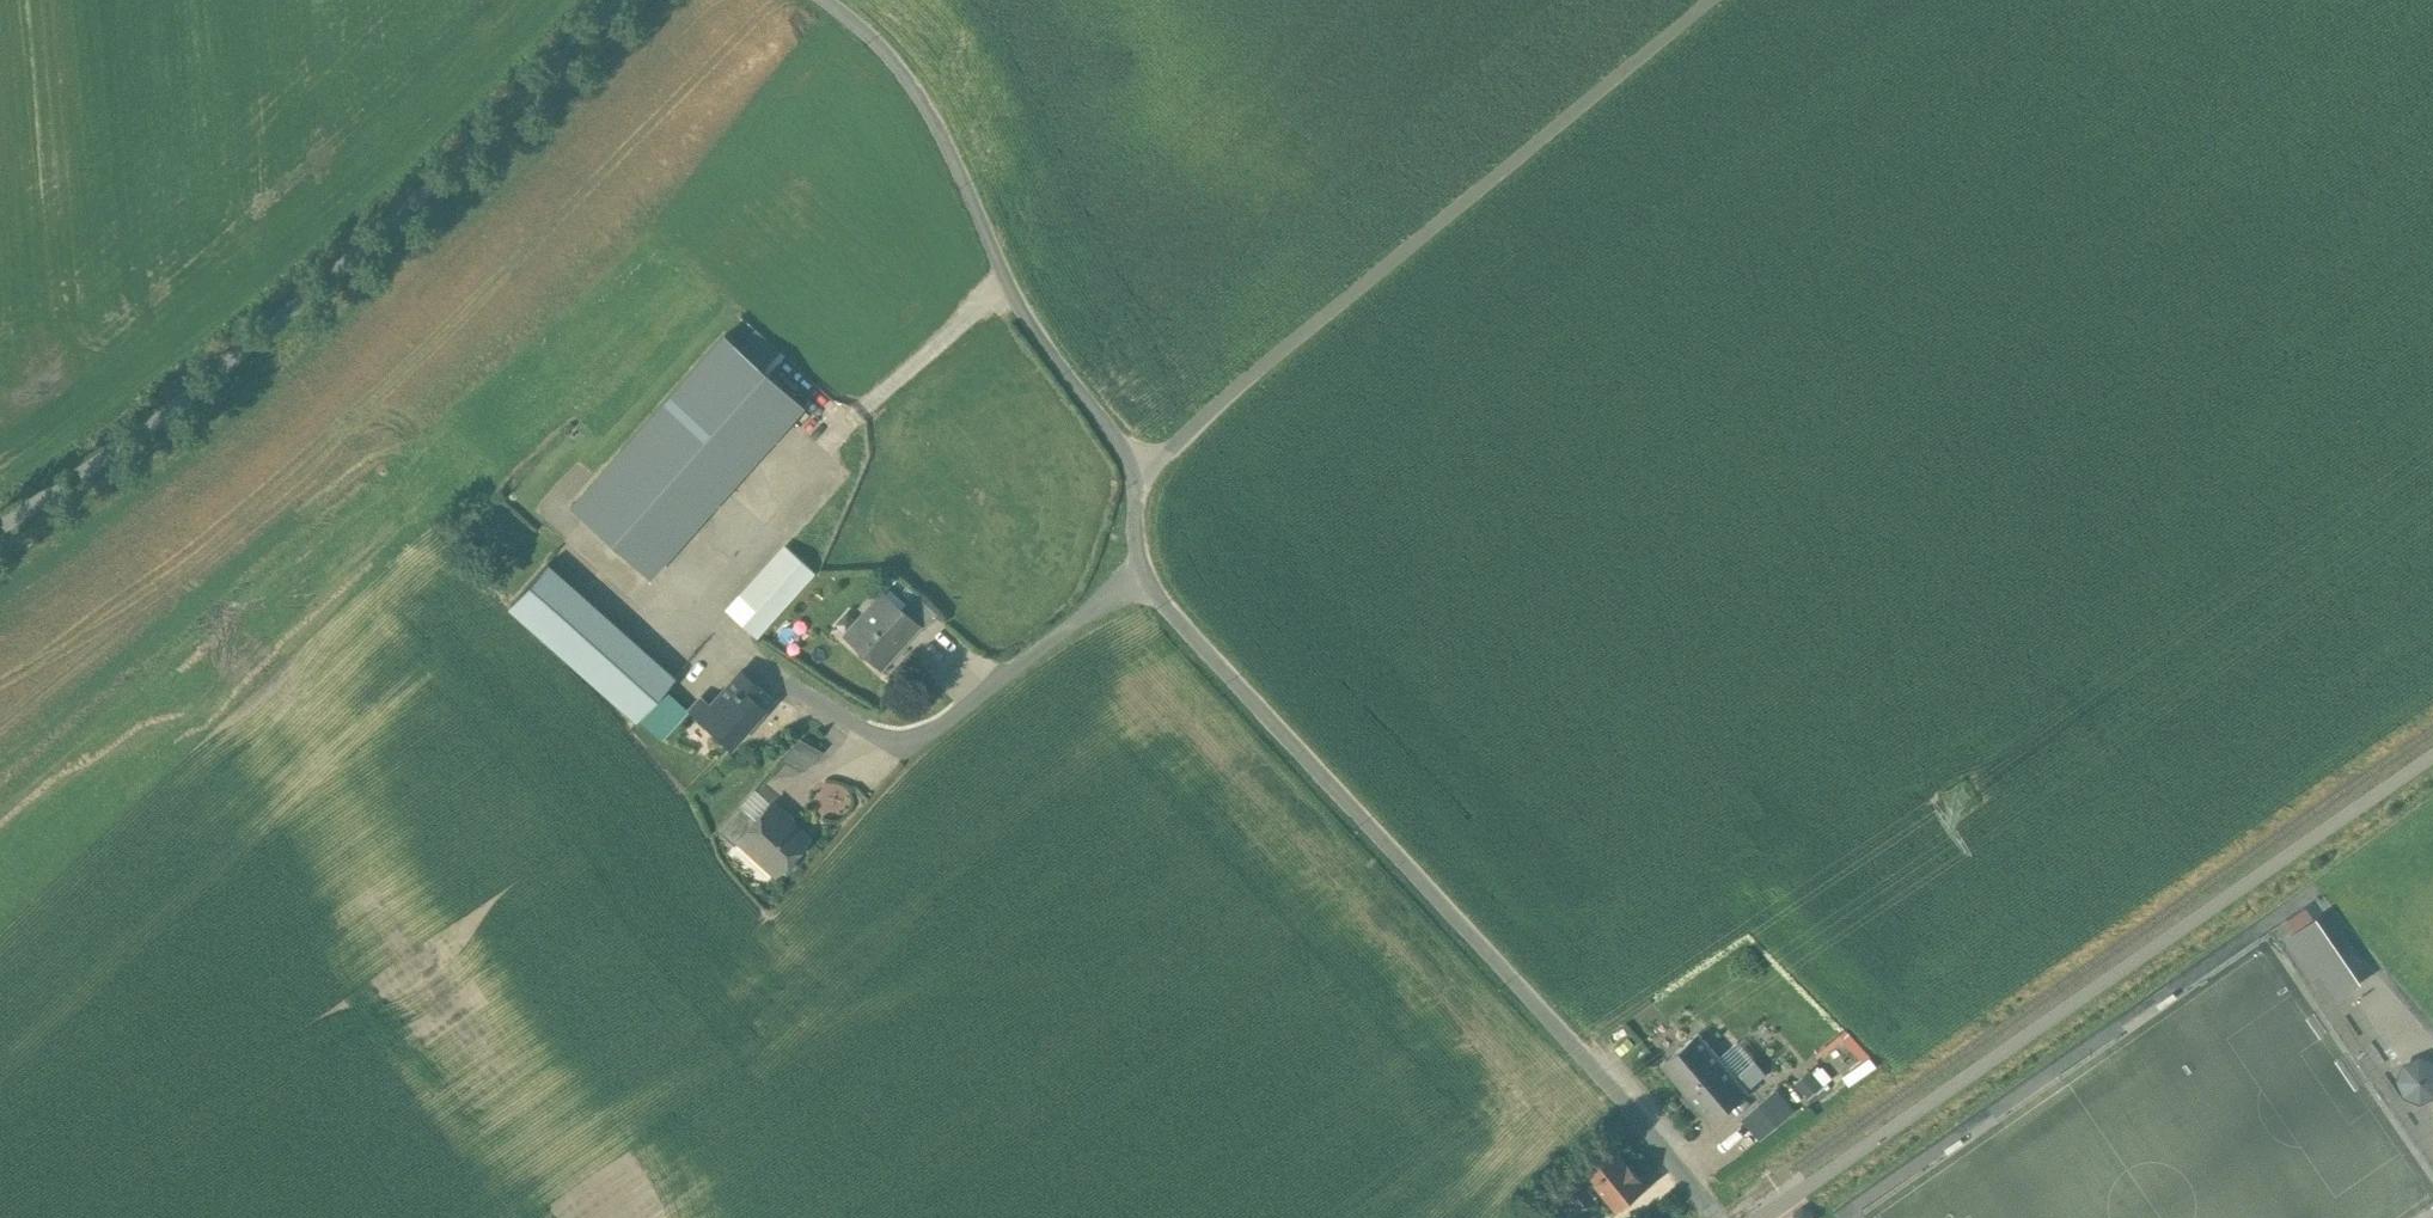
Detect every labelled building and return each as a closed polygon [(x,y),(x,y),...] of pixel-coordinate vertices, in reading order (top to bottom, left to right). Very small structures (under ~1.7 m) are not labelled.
[(725,334),(570,505),(649,577),(803,406),(725,334)] [(785,547),(741,598),(770,623),(814,572),(785,547)] [(677,673),(547,562),(511,604),(662,739),(688,709),(663,688),(677,673)] [(884,591),(844,636),(877,665),(915,622),(917,620),(902,606),(884,591)] [(937,613),(914,592),(902,606),(917,620),(915,622),(924,629),(937,613)] [(770,623),(741,598),(727,613),(756,638),(770,623)] [(741,669),(709,704),(700,696),(688,709),(729,746),(772,698),(741,669)] [(785,757),(806,769),(820,746),(798,733),(785,757)] [(813,808),(838,817),(849,787),(824,777),(813,808)] [(807,837),(770,803),(755,819),(738,838),(739,839),(775,872),(777,870),(785,871),(794,862),(791,854),(807,837)] [(741,805),(718,830),(734,844),(739,839),(738,838),(755,819),(741,805)] [(2351,939),(2340,947),(2316,913),(2283,936),(2328,1001),(2373,970),(2351,939)] [(1698,1035),(1657,1070),(1708,1130),(1768,1080),(1738,1045),(1720,1060),(1698,1035)] [(2432,1094),(2432,1055),(2432,1052),(2395,1067),(2410,1103),(2432,1094)] [(1819,1067),(1794,1087),(1805,1101),(1830,1082),(1819,1067)] [(1776,1091),(1741,1121),(1760,1143),(1795,1112),(1776,1091)] [(1621,1153),(1590,1176),(1618,1214),(1650,1190),(1621,1153)]
